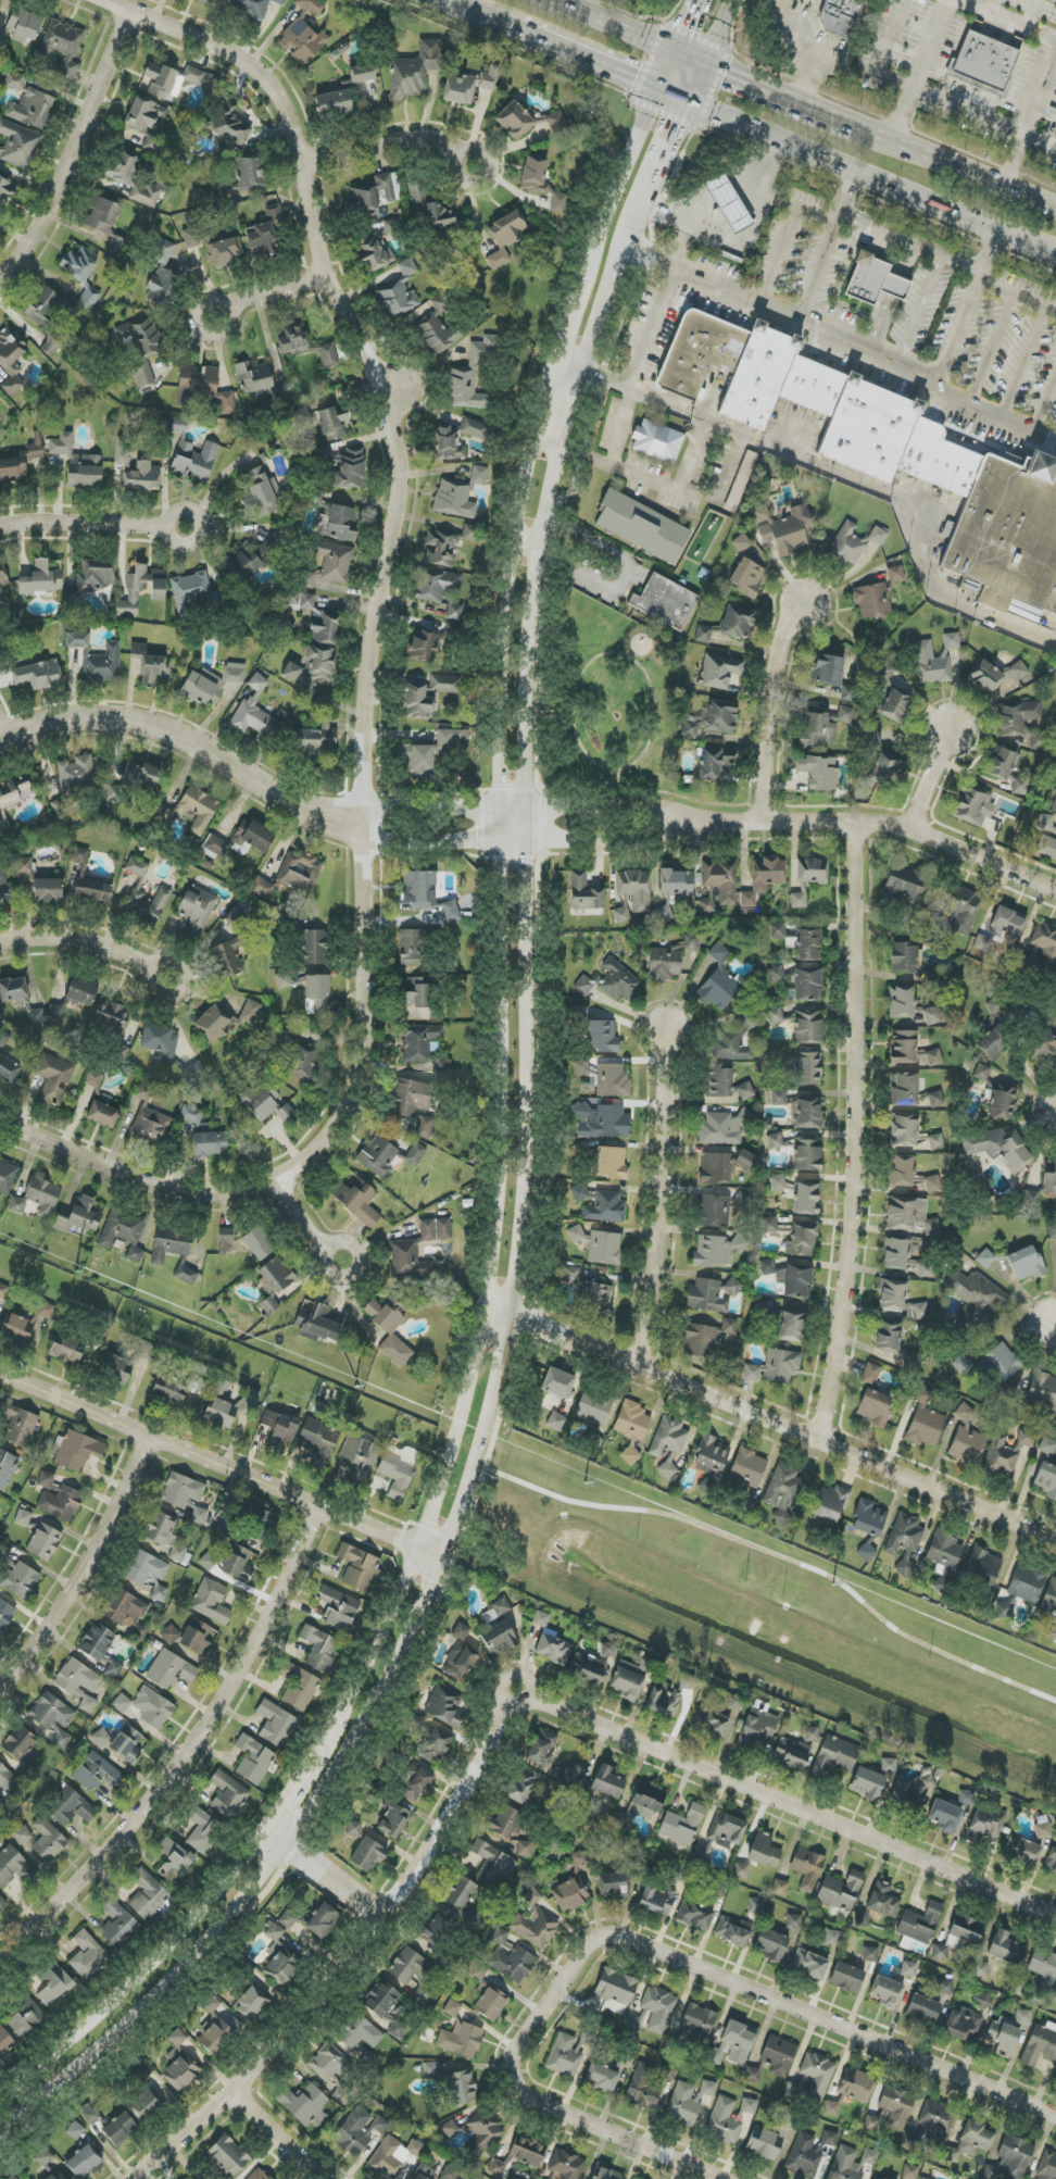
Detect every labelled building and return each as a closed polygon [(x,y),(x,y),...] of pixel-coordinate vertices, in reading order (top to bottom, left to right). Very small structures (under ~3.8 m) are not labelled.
[(228,6),(264,20),(270,2),(284,7),(287,0),(230,0),(228,6)] [(325,4),(316,0),(297,0),(294,4),(306,10),(307,8),(320,15),(325,4)] [(862,2),(856,0),(826,0),(818,29),(852,39),(862,2)] [(15,6),(4,33),(0,32),(0,46),(5,34),(12,37),(11,40),(24,45),(26,39),(34,42),(44,18),(15,6)] [(85,31),(50,18),(36,57),(49,62),(52,51),(65,55),(57,79),(72,84),(79,63),(74,62),(85,31)] [(291,56),(303,68),(330,39),(322,31),(317,36),(298,18),(278,40),(293,53),(291,56)] [(1019,50),(966,30),(949,77),(1006,97),(1011,84),(1007,82),(1019,50)] [(440,39),(419,39),(419,59),(392,60),(392,97),(425,97),(425,70),(441,70),(440,39)] [(171,102),(180,72),(148,63),(144,77),(152,79),(148,95),(171,102)] [(353,84),(376,79),(373,64),(350,69),(353,84)] [(499,66),(490,64),(489,73),(480,72),(479,77),(447,72),(442,101),(472,105),(475,88),(495,91),(499,66)] [(202,86),(206,72),(186,66),(182,80),(202,86)] [(4,87),(23,93),(20,105),(9,102),(5,118),(46,130),(55,97),(24,88),(27,76),(8,71),(4,87)] [(315,94),(317,116),(351,112),(349,91),(315,94)] [(149,134),(154,117),(165,121),(169,108),(134,96),(124,126),(149,134)] [(242,149),(252,129),(231,119),(237,107),(219,98),(203,128),(242,149)] [(556,135),(569,124),(554,106),(534,123),(515,100),(494,118),(516,143),(544,120),(556,135)] [(0,119),(0,134),(8,137),(3,150),(0,149),(0,159),(28,171),(42,135),(0,119)] [(104,177),(132,186),(128,200),(155,209),(162,189),(135,180),(142,159),(122,152),(118,166),(109,163),(104,177)] [(569,193),(542,189),(547,158),(526,154),(520,190),(552,196),(550,211),(565,214),(569,193)] [(238,171),(241,191),(268,188),(266,170),(259,170),(258,157),(234,160),(235,172),(238,171)] [(350,187),(355,212),(383,207),(382,204),(396,202),(394,190),(400,190),(397,172),(374,176),(375,183),(350,187)] [(752,224),(724,173),(706,184),(734,234),(752,224)] [(15,187),(0,177),(0,209),(15,187)] [(412,205),(421,203),(428,234),(462,226),(460,217),(452,219),(450,209),(441,211),(439,201),(427,204),(422,180),(407,183),(412,205)] [(121,206),(93,195),(89,207),(91,208),(83,228),(122,244),(124,239),(111,233),(121,206)] [(246,235),(249,253),(263,250),(265,257),(278,254),(273,225),(284,223),(280,205),(264,208),(267,223),(253,226),(255,233),(246,235)] [(492,271),(512,262),(503,244),(529,231),(518,210),(486,226),(499,251),(486,258),(492,271)] [(399,220),(384,221),(385,237),(400,237),(399,220)] [(186,249),(202,246),(199,227),(182,231),(186,249)] [(395,261),(380,230),(352,244),(368,274),(395,261)] [(176,246),(158,237),(147,257),(166,266),(176,246)] [(206,245),(212,268),(244,260),(238,237),(206,245)] [(844,295),(874,306),(879,292),(904,301),(911,282),(887,274),(891,263),(859,252),(844,295)] [(419,272),(412,257),(397,264),(405,279),(419,272)] [(145,298),(166,307),(179,276),(158,266),(145,298)] [(421,304),(414,291),(409,293),(402,281),(376,296),(390,321),(421,304)] [(64,300),(44,284),(22,313),(42,328),(64,300)] [(432,356),(464,341),(457,325),(445,330),(438,315),(451,309),(444,293),(430,299),(436,312),(416,322),(432,356)] [(1032,453),(1018,467),(948,437),(914,399),(750,329),(749,333),(687,306),(654,384),(696,402),(712,366),(730,374),(732,380),(717,413),(763,432),(778,396),(831,419),(820,445),(964,507),(938,566),(983,586),(975,603),(1004,615),(1013,594),(1055,612),(1055,464),(1032,453)] [(155,386),(147,356),(163,352),(155,319),(114,329),(117,340),(127,338),(140,389),(155,386)] [(319,351),(323,369),(339,365),(334,342),(309,348),(303,320),(282,325),(285,337),(277,338),(281,355),(290,353),(291,357),(319,351)] [(11,377),(1,386),(11,398),(25,385),(16,376),(22,371),(14,362),(26,351),(5,328),(0,333),(0,341),(0,365),(11,377)] [(469,368),(451,367),(448,406),(488,408),(489,395),(475,394),(477,363),(495,364),(497,336),(484,335),(483,343),(471,342),(469,368)] [(41,350),(53,358),(62,344),(50,336),(41,350)] [(269,364),(249,368),(248,362),(235,364),(242,395),(254,392),(255,399),(275,395),(269,364)] [(219,368),(198,366),(199,365),(180,364),(177,405),(192,406),(192,398),(220,400),(219,413),(234,415),(235,393),(217,392),(219,368)] [(349,412),(336,414),(335,408),(318,411),(323,441),(345,438),(342,421),(350,420),(349,412)] [(188,419),(172,416),(170,431),(185,434),(188,419)] [(459,432),(486,441),(491,426),(465,416),(459,432)] [(632,450),(674,465),(685,434),(640,418),(633,439),(635,440),(632,450)] [(465,446),(456,446),(455,426),(434,427),(435,459),(466,458),(465,446)] [(28,480),(25,460),(44,458),(41,431),(33,432),(35,444),(27,445),(27,451),(18,452),(19,458),(0,460),(0,483),(28,480)] [(67,487),(102,487),(102,456),(73,455),(73,432),(60,432),(60,439),(49,439),(49,454),(68,454),(67,487)] [(115,464),(127,464),(128,437),(116,436),(115,464)] [(219,445),(206,441),(201,455),(191,452),(194,445),(180,440),(170,471),(207,484),(219,445)] [(331,487),(363,488),(365,448),(346,448),(346,457),(331,456),(331,469),(332,469),(331,487)] [(758,454),(746,450),(724,510),(735,514),(758,454)] [(159,463),(137,463),(136,472),(123,472),(123,489),(159,490),(159,463)] [(474,519),(477,504),(469,502),(472,484),(485,486),(489,468),(473,465),(470,484),(439,479),(434,512),(474,519)] [(241,495),(247,512),(254,509),(257,518),(278,510),(264,467),(243,473),(250,492),(241,495)] [(690,529),(608,489),(600,505),(603,507),(595,525),(673,564),(690,529)] [(355,508),(318,501),(317,506),(322,507),(317,535),(353,541),(355,532),(351,531),(355,508)] [(779,559),(797,554),(796,549),(809,546),(806,535),(815,533),(807,503),(789,508),(791,517),(772,522),(767,504),(752,508),(762,544),(775,541),(779,559)] [(846,561),(855,566),(868,545),(852,535),(858,526),(847,519),(825,555),(843,566),(846,561)] [(424,563),(452,568),(457,539),(476,543),(479,526),(464,524),(462,533),(430,528),(424,563)] [(881,547),(889,533),(875,525),(868,539),(881,547)] [(252,553),(246,546),(230,559),(227,556),(218,564),(238,587),(289,543),(278,530),(252,553)] [(731,542),(741,554),(753,544),(743,533),(731,542)] [(347,585),(353,547),(318,542),(316,555),(324,556),(322,573),(308,571),(305,587),(316,588),(317,580),(347,585)] [(727,586),(754,598),(767,570),(741,557),(727,586)] [(19,578),(19,593),(63,592),(62,570),(48,571),(47,559),(34,559),(34,577),(19,578)] [(114,585),(114,561),(83,560),(83,574),(77,574),(77,586),(66,586),(66,603),(82,603),(82,591),(105,591),(105,585),(114,585)] [(1,562),(0,563),(0,593),(3,592),(1,588),(10,584),(1,562)] [(138,617),(139,590),(150,590),(150,601),(165,601),(166,570),(148,569),(149,564),(135,564),(135,574),(128,574),(127,601),(117,601),(117,616),(138,617)] [(890,583),(905,580),(902,566),(887,569),(890,583)] [(414,600),(446,603),(445,619),(462,621),(464,605),(459,604),(461,574),(417,570),(414,600)] [(177,614),(188,612),(186,604),(212,599),(207,572),(170,579),(177,614)] [(698,594),(651,574),(641,598),(633,594),(628,606),(683,629),(698,594)] [(854,589),(860,620),(892,613),(886,582),(854,589)] [(314,612),(316,596),(286,591),(284,607),(314,612)] [(751,639),(754,610),(725,607),(722,635),(751,639)] [(312,627),(311,643),(337,644),(338,614),(322,614),(322,627),(312,627)] [(695,641),(709,645),(713,629),(698,625),(695,641)] [(413,632),(413,645),(407,644),(406,660),(435,662),(437,633),(413,632)] [(120,641),(105,641),(105,655),(90,655),(90,633),(68,633),(68,647),(83,647),(83,682),(120,682),(120,641)] [(943,634),(944,649),(960,648),(959,633),(943,634)] [(920,685),(952,681),(948,653),(933,655),(931,640),(915,642),(920,685)] [(147,644),(131,643),(130,658),(142,659),(141,687),(154,688),(155,678),(170,679),(171,658),(146,656),(147,644)] [(324,692),(339,661),(330,656),(332,653),(312,643),(299,667),(288,662),(282,674),(306,686),(308,684),(324,692)] [(745,661),(705,653),(699,685),(727,691),(731,674),(742,676),(745,661)] [(845,659),(815,654),(810,682),(840,687),(845,659)] [(964,679),(991,697),(1005,675),(979,657),(964,679)] [(11,668),(13,685),(30,683),(31,690),(62,685),(58,660),(11,668)] [(1017,682),(1030,672),(1020,660),(1008,669),(1017,682)] [(901,723),(913,694),(890,685),(897,666),(883,661),(878,675),(885,677),(878,695),(885,697),(878,714),(901,723)] [(246,665),(227,663),(223,671),(223,679),(202,668),(199,674),(191,670),(178,695),(196,703),(207,704),(214,708),(227,683),(244,684),(246,665)] [(254,706),(269,680),(255,672),(248,686),(256,691),(251,701),(244,698),(229,726),(245,735),(249,727),(260,733),(257,738),(271,745),(288,715),(280,711),(276,719),(254,706)] [(428,693),(460,693),(460,676),(429,675),(428,693)] [(425,698),(426,683),(406,682),(404,718),(432,720),(433,698),(425,698)] [(840,700),(857,703),(860,688),(842,685),(840,700)] [(697,739),(699,728),(734,734),(739,704),(711,700),(709,709),(703,708),(701,717),(685,714),(682,737),(697,739)] [(1001,705),(1002,737),(1031,737),(1031,748),(1046,748),(1046,729),(1024,730),(1024,720),(1042,720),(1042,704),(1001,705)] [(854,710),(840,706),(836,721),(850,725),(854,710)] [(805,713),(805,735),(799,734),(799,745),(835,746),(836,724),(828,724),(828,714),(805,713)] [(337,748),(336,729),(330,729),(329,720),(322,720),(322,730),(298,730),(299,756),(317,756),(317,749),(337,748)] [(438,748),(469,747),(469,729),(437,730),(438,748)] [(1009,781),(1018,753),(995,746),(986,774),(1009,781)] [(719,780),(720,764),(734,765),(735,750),(701,748),(700,779),(719,780)] [(91,754),(74,757),(74,761),(57,763),(61,789),(96,785),(91,754)] [(899,754),(870,756),(871,781),(900,779),(899,754)] [(809,791),(837,792),(838,758),(797,757),(797,771),(809,772),(809,791)] [(162,769),(142,763),(141,765),(128,761),(123,778),(156,788),(162,769)] [(1013,782),(1012,794),(1028,796),(1029,778),(1008,776),(1008,781),(1013,782)] [(995,805),(990,803),(993,793),(966,784),(954,818),(981,827),(985,818),(990,819),(995,805)] [(121,802),(121,786),(105,785),(105,802),(121,802)] [(220,803),(190,785),(178,806),(197,817),(189,830),(200,837),(220,803)] [(1051,827),(1054,818),(1041,813),(1036,827),(1055,834),(1055,828),(1051,827)] [(230,844),(209,833),(202,847),(224,858),(229,848),(240,853),(245,843),(265,854),(275,834),(244,817),(230,844)] [(1042,835),(1036,854),(1055,860),(1055,839),(1042,835)] [(110,902),(112,883),(85,880),(88,849),(73,848),(71,862),(78,863),(74,898),(110,902)] [(145,878),(150,864),(130,856),(124,870),(145,878)] [(33,880),(33,858),(18,858),(18,881),(26,881),(26,891),(33,891),(33,903),(62,903),(62,879),(33,880)] [(753,892),(741,892),(741,907),(756,907),(756,894),(767,894),(767,885),(786,884),(786,858),(753,859),(753,892)] [(827,859),(798,858),(797,883),(827,883),(827,859)] [(736,863),(702,862),(702,886),(720,886),(720,906),(736,906),(736,863)] [(884,893),(920,901),(927,873),(891,864),(884,893)] [(436,910),(437,872),(405,871),(405,889),(403,889),(402,909),(436,910)] [(571,909),(604,909),(604,888),(587,889),(587,871),(570,871),(571,909)] [(650,871),(617,871),(618,895),(632,895),(632,913),(651,912),(650,871)] [(694,871),(661,871),(661,895),(693,895),(694,871)] [(790,893),(791,908),(807,908),(806,883),(800,883),(801,893),(790,893)] [(219,897),(190,884),(177,913),(192,920),(187,930),(201,936),(219,897)] [(126,908),(157,923),(172,892),(160,886),(154,900),(135,890),(126,908)] [(946,909),(957,914),(951,930),(968,937),(984,897),(955,886),(946,909)] [(701,914),(716,911),(713,897),(698,900),(701,914)] [(448,925),(462,921),(456,899),(442,903),(448,925)] [(669,906),(654,909),(656,921),(671,919),(669,906)] [(974,946),(993,953),(1001,932),(1019,938),(1027,916),(998,906),(987,937),(978,934),(974,946)] [(248,920),(234,907),(224,919),(238,932),(248,920)] [(628,907),(613,910),(615,924),(631,920),(628,907)] [(1038,921),(1029,944),(1043,949),(1038,963),(1054,970),(1055,965),(1055,928),(1038,921)] [(785,922),(770,923),(772,939),(786,939),(785,922)] [(423,930),(401,929),(400,965),(422,965),(423,930)] [(302,965),(329,965),(328,930),(302,930),(302,965)] [(798,961),(817,960),(816,948),(820,948),(819,930),(797,931),(798,961)] [(700,935),(684,935),(684,946),(669,945),(669,949),(650,948),(649,980),(681,981),(682,950),(700,950),(700,935)] [(222,979),(244,972),(237,950),(241,948),(238,939),(212,947),(222,979)] [(695,994),(709,1005),(711,1002),(722,1011),(746,982),(738,975),(734,979),(722,969),(733,955),(718,943),(708,954),(720,964),(695,994)] [(890,971),(916,972),(917,944),(891,943),(890,971)] [(598,985),(617,1002),(622,996),(627,1000),(642,984),(610,955),(601,965),(609,973),(598,985)] [(821,966),(794,967),(794,973),(783,974),(783,967),(769,968),(769,981),(794,980),(794,1001),(822,1000),(821,966)] [(293,987),(290,972),(275,975),(278,990),(293,987)] [(329,975),(305,976),(306,1014),(330,1014),(329,975)] [(585,997),(595,984),(583,975),(573,988),(585,997)] [(29,997),(24,976),(0,982),(0,997),(2,1004),(29,997)] [(431,1007),(432,978),(404,977),(404,1007),(431,1007)] [(93,1005),(97,984),(70,980),(67,1001),(93,1005)] [(890,1018),(924,1018),(924,1025),(940,1025),(940,1007),(914,1008),(913,986),(889,987),(890,1018)] [(93,1022),(120,1034),(131,1010),(103,998),(93,1022)] [(262,1005),(247,999),(240,1017),(208,1004),(198,1028),(205,1031),(202,1037),(217,1044),(225,1025),(238,1030),(241,1021),(254,1026),(262,1005)] [(63,1020),(65,1006),(50,1004),(48,1018),(63,1020)] [(770,1024),(783,1022),(781,1007),(767,1010),(770,1024)] [(44,1024),(43,1009),(28,1010),(28,1025),(44,1024)] [(822,1043),(821,1011),(795,1012),(795,1044),(822,1043)] [(614,1021),(588,1021),(589,1052),(619,1051),(618,1037),(614,1037),(614,1021)] [(992,1062),(1014,1039),(997,1023),(975,1046),(992,1062)] [(162,1059),(174,1061),(180,1031),(145,1025),(140,1048),(163,1052),(162,1059)] [(430,1063),(429,1039),(444,1039),(444,1025),(402,1027),(404,1064),(430,1063)] [(754,1060),(754,1045),(747,1045),(747,1027),(712,1026),(711,1059),(754,1060)] [(11,1038),(0,1028),(0,1046),(2,1048),(11,1038)] [(1030,1029),(1029,1057),(1055,1058),(1055,1030),(1030,1029)] [(917,1031),(891,1031),(891,1063),(917,1063),(917,1031)] [(284,1074),(313,1082),(320,1052),(292,1045),(284,1074)] [(926,1051),(929,1067),(942,1064),(940,1049),(926,1051)] [(76,1066),(42,1052),(34,1074),(47,1079),(39,1100),(60,1108),(67,1088),(68,1088),(76,1066)] [(795,1086),(821,1085),(820,1052),(794,1053),(795,1086)] [(0,1055),(0,1078),(12,1085),(22,1066),(0,1055)] [(451,1060),(437,1059),(437,1076),(450,1077),(451,1060)] [(574,1077),(590,1074),(587,1059),(571,1062),(574,1077)] [(180,1071),(188,1085),(207,1074),(199,1060),(180,1071)] [(631,1096),(631,1077),(623,1077),(622,1064),(596,1065),(597,1097),(631,1096)] [(991,1068),(977,1064),(973,1077),(987,1081),(991,1068)] [(731,1098),(732,1067),(707,1066),(706,1097),(731,1098)] [(105,1075),(89,1070),(84,1084),(100,1089),(105,1075)] [(890,1106),(919,1105),(918,1073),(889,1074),(890,1106)] [(261,1124),(274,1112),(285,1124),(297,1114),(284,1100),(267,1080),(253,1093),(248,1088),(238,1097),(261,1124)] [(414,1118),(415,1109),(430,1111),(434,1085),(397,1080),(392,1115),(414,1118)] [(170,1118),(148,1109),(156,1087),(141,1081),(134,1097),(143,1100),(129,1135),(159,1147),(170,1118)] [(736,1087),(743,1102),(756,1095),(749,1081),(736,1087)] [(1017,1087),(991,1086),(989,1118),(1015,1120),(1017,1087)] [(772,1106),(786,1105),(786,1090),(772,1090),(772,1106)] [(822,1129),(822,1097),(794,1097),(794,1115),(796,1115),(796,1128),(822,1129)] [(113,1129),(120,1110),(93,1100),(86,1119),(113,1129)] [(577,1136),(629,1137),(630,1115),(623,1115),(623,1106),(593,1105),(593,1103),(572,1103),(572,1123),(578,1123),(577,1136)] [(199,1125),(203,1111),(185,1105),(180,1119),(199,1125)] [(706,1112),(706,1122),(699,1121),(699,1144),(742,1145),(743,1128),(753,1128),(753,1108),(740,1108),(740,1114),(706,1112)] [(890,1145),(917,1146),(919,1115),(892,1114),(890,1145)] [(418,1137),(431,1138),(433,1117),(420,1116),(418,1137)] [(960,1138),(964,1156),(985,1152),(990,1160),(1001,1153),(1003,1160),(1013,1175),(1033,1161),(1025,1148),(1024,1145),(1014,1131),(1003,1133),(1000,1128),(983,1132),(982,1133),(960,1138)] [(229,1133),(194,1132),(193,1156),(229,1157),(229,1133)] [(766,1135),(769,1150),(784,1148),(781,1133),(766,1135)] [(931,1151),(944,1148),(942,1133),(928,1136),(931,1151)] [(356,1161),(385,1181),(393,1169),(389,1166),(400,1151),(375,1134),(356,1161)] [(821,1139),(794,1140),(795,1171),(821,1171),(821,1139)] [(427,1150),(415,1142),(404,1161),(417,1168),(427,1150)] [(627,1148),(597,1147),(596,1179),(626,1179),(627,1148)] [(755,1157),(742,1149),(734,1163),(747,1171),(755,1157)] [(730,1184),(731,1154),(702,1153),(701,1184),(730,1184)] [(912,1156),(891,1155),(890,1187),(940,1188),(940,1177),(912,1177),(912,1156)] [(10,1195),(19,1165),(0,1159),(0,1192),(10,1195)] [(1044,1160),(1043,1194),(1055,1194),(1055,1160),(1044,1160)] [(770,1176),(771,1192),(786,1191),(785,1175),(770,1176)] [(382,1217),(368,1205),(378,1194),(358,1177),(348,1189),(341,1182),(330,1195),(371,1230),(382,1217)] [(61,1185),(30,1178),(25,1199),(12,1196),(8,1211),(24,1215),(27,1201),(40,1204),(38,1216),(53,1219),(61,1185)] [(815,1216),(820,1186),(797,1182),(792,1212),(815,1216)] [(625,1222),(626,1201),(620,1201),(620,1192),(586,1191),(586,1186),(573,1185),(572,1199),(595,1200),(594,1207),(583,1206),(583,1220),(625,1222)] [(1040,1193),(1024,1190),(1021,1207),(1036,1210),(1040,1193)] [(53,1227),(84,1237),(86,1229),(97,1233),(102,1215),(90,1211),(94,1199),(82,1195),(79,1205),(73,1203),(68,1219),(57,1216),(53,1227)] [(699,1226),(729,1228),(730,1196),(701,1195),(699,1226)] [(927,1200),(889,1196),(886,1230),(938,1234),(940,1220),(926,1219),(927,1200)] [(98,1246),(111,1250),(116,1238),(131,1243),(126,1259),(140,1264),(144,1251),(137,1248),(147,1220),(111,1207),(98,1246)] [(761,1233),(777,1232),(776,1218),(761,1218),(761,1233)] [(450,1219),(420,1220),(421,1241),(451,1240),(450,1219)] [(1048,1222),(1048,1240),(1055,1240),(1055,1222),(1048,1222)] [(816,1224),(790,1223),(789,1255),(814,1257),(816,1224)] [(276,1248),(258,1225),(241,1239),(259,1262),(276,1248)] [(571,1244),(586,1240),(582,1225),(567,1229),(571,1244)] [(173,1276),(191,1284),(193,1285),(199,1273),(183,1266),(190,1252),(192,1234),(181,1229),(156,1226),(151,1265),(164,1266),(165,1253),(182,1255),(181,1260),(173,1276)] [(226,1243),(233,1243),(233,1229),(218,1229),(219,1255),(226,1255),(226,1243)] [(622,1233),(590,1231),(588,1263),(620,1265),(622,1233)] [(731,1268),(732,1254),(745,1254),(746,1236),(734,1235),(734,1238),(696,1236),(694,1266),(731,1268)] [(911,1240),(884,1238),(882,1267),(918,1270),(917,1277),(930,1278),(931,1262),(909,1261),(911,1240)] [(390,1241),(392,1278),(433,1276),(433,1262),(419,1263),(418,1240),(390,1241)] [(1045,1272),(1035,1245),(1006,1256),(1016,1283),(1045,1272)] [(987,1270),(997,1258),(986,1248),(975,1260),(987,1270)] [(256,1271),(272,1295),(260,1304),(268,1315),(280,1307),(273,1297),(296,1280),(279,1255),(256,1271)] [(784,1298),(812,1297),(810,1265),(786,1266),(786,1270),(774,1270),(774,1259),(760,1260),(760,1275),(776,1274),(776,1284),(783,1283),(784,1298)] [(559,1282),(579,1283),(580,1268),(560,1267),(559,1282)] [(1011,1298),(973,1271),(968,1278),(955,1269),(944,1286),(967,1303),(953,1322),(974,1336),(992,1311),(991,1310),(996,1302),(1004,1308),(1011,1298)] [(686,1308),(728,1313),(730,1300),(717,1299),(718,1292),(739,1295),(741,1281),(726,1279),(725,1281),(696,1278),(696,1286),(689,1285),(686,1308)] [(928,1305),(903,1303),(905,1281),(881,1279),(878,1312),(927,1318),(928,1305)] [(614,1286),(585,1282),(581,1313),(609,1318),(614,1286)] [(0,1284),(0,1299),(5,1301),(10,1287),(0,1284)] [(378,1349),(402,1369),(415,1353),(392,1334),(405,1318),(396,1311),(401,1305),(390,1296),(382,1306),(372,1298),(362,1312),(390,1335),(378,1349)] [(40,1301),(33,1322),(7,1312),(0,1332),(0,1334),(27,1344),(37,1316),(50,1320),(55,1306),(40,1301)] [(759,1314),(773,1313),(772,1302),(758,1302),(759,1314)] [(330,1307),(318,1303),(314,1313),(302,1309),(294,1334),(316,1342),(318,1336),(336,1343),(342,1326),(325,1320),(330,1307)] [(806,1314),(781,1309),(776,1339),(801,1344),(806,1314)] [(722,1329),(686,1323),(681,1354),(713,1360),(717,1333),(735,1336),(738,1320),(723,1318),(722,1329)] [(874,1347),(897,1352),(902,1325),(879,1320),(874,1347)] [(77,1367),(82,1354),(75,1351),(79,1341),(57,1331),(47,1355),(77,1367)] [(999,1384),(1022,1367),(1004,1341),(980,1358),(999,1384)] [(152,1362),(157,1348),(141,1342),(136,1356),(152,1362)] [(801,1353),(767,1349),(765,1367),(745,1365),(743,1380),(761,1382),(761,1380),(789,1384),(790,1375),(798,1376),(801,1353)] [(920,1353),(897,1349),(897,1351),(907,1353),(905,1368),(917,1370),(920,1353)] [(134,1364),(109,1353),(100,1375),(124,1386),(134,1364)] [(971,1371),(969,1356),(952,1358),(954,1373),(971,1371)] [(873,1387),(881,1368),(867,1362),(860,1382),(873,1387)] [(566,1400),(575,1377),(549,1367),(540,1390),(566,1400)] [(1044,1408),(1042,1421),(1055,1423),(1055,1422),(1055,1376),(1032,1372),(1027,1404),(1044,1408)] [(151,1400),(181,1408),(188,1383),(158,1374),(151,1400)] [(230,1429),(235,1413),(250,1417),(258,1391),(244,1387),(239,1406),(209,1397),(202,1421),(230,1429)] [(854,1416),(883,1427),(894,1400),(866,1388),(854,1416)] [(602,1428),(613,1401),(585,1389),(574,1417),(602,1428)] [(904,1439),(920,1445),(922,1442),(935,1447),(946,1417),(925,1408),(929,1398),(921,1395),(904,1439)] [(612,1431),(642,1442),(651,1418),(644,1414),(646,1408),(625,1399),(612,1431)] [(947,1456),(976,1467),(987,1437),(968,1430),(975,1409),(960,1403),(954,1420),(959,1422),(947,1456)] [(40,1417),(8,1404),(3,1417),(11,1420),(3,1439),(27,1449),(40,1417)] [(269,1442),(281,1445),(282,1440),(293,1442),(299,1420),(265,1410),(261,1425),(273,1428),(269,1442)] [(546,1426),(560,1432),(567,1418),(552,1412),(546,1426)] [(649,1455),(660,1458),(663,1448),(668,1450),(660,1475),(672,1479),(675,1467),(670,1466),(674,1452),(681,1455),(688,1432),(681,1430),(684,1422),(661,1415),(649,1455)] [(341,1431),(307,1417),(297,1441),(317,1449),(313,1460),(327,1466),(341,1431)] [(1020,1446),(1033,1447),(1035,1432),(1017,1430),(1015,1452),(1020,1452),(1020,1446)] [(1019,1453),(1004,1448),(1008,1436),(994,1431),(982,1469),(1011,1479),(1019,1453)] [(728,1451),(714,1447),(718,1437),(702,1432),(692,1466),(706,1471),(700,1490),(714,1494),(728,1451)] [(370,1473),(381,1447),(349,1433),(338,1459),(370,1473)] [(1044,1437),(1038,1449),(1051,1456),(1055,1447),(1055,1443),(1044,1437)] [(619,1455),(631,1467),(643,1455),(631,1443),(619,1455)] [(738,1494),(746,1497),(750,1487),(757,1490),(769,1459),(739,1448),(727,1478),(742,1484),(738,1494)] [(0,1449),(0,1490),(3,1492),(20,1460),(0,1449)] [(377,1473),(394,1479),(387,1497),(402,1502),(416,1464),(384,1452),(377,1473)] [(763,1503),(776,1508),(772,1521),(786,1526),(790,1517),(785,1515),(789,1502),(795,1504),(804,1481),(796,1478),(798,1470),(777,1462),(763,1503)] [(1041,1462),(1031,1490),(1055,1499),(1055,1467),(1041,1462)] [(55,1474),(41,1471),(37,1485),(51,1489),(55,1474)] [(184,1510),(189,1498),(200,1502),(207,1485),(171,1472),(160,1500),(184,1510)] [(84,1494),(63,1485),(57,1497),(43,1491),(36,1508),(71,1524),(84,1494)] [(822,1487),(811,1515),(837,1525),(850,1491),(835,1485),(833,1491),(822,1487)] [(850,1527),(878,1538),(888,1512),(873,1507),(874,1503),(861,1498),(850,1527)] [(237,1514),(250,1520),(244,1534),(265,1544),(277,1517),(243,1501),(237,1514)] [(205,1525),(209,1510),(195,1507),(192,1522),(205,1525)] [(32,1513),(19,1509),(14,1523),(28,1528),(32,1513)] [(169,1555),(184,1561),(189,1550),(176,1544),(178,1538),(171,1534),(177,1520),(154,1511),(143,1537),(172,1549),(169,1555)] [(884,1552),(895,1556),(899,1546),(905,1549),(896,1573),(909,1578),(914,1565),(907,1562),(911,1552),(916,1554),(925,1530),(917,1527),(919,1520),(899,1513),(884,1552)] [(64,1534),(39,1522),(26,1551),(50,1563),(64,1534)] [(965,1542),(934,1532),(926,1560),(941,1565),(933,1589),(949,1594),(965,1542)] [(369,1594),(379,1571),(375,1569),(379,1559),(342,1542),(336,1557),(349,1563),(341,1582),(369,1594)] [(877,1553),(866,1542),(856,1552),(866,1563),(877,1553)] [(220,1571),(247,1583),(254,1568),(246,1565),(252,1552),(232,1544),(220,1571)] [(992,1586),(1004,1560),(974,1547),(963,1573),(992,1586)] [(171,1565),(136,1549),(123,1578),(143,1587),(149,1574),(163,1581),(171,1565)] [(218,1562),(207,1553),(198,1563),(209,1572),(218,1562)] [(27,1600),(39,1572),(10,1559),(0,1581),(0,1588),(27,1600)] [(1007,1595),(1036,1604),(1047,1572),(1017,1562),(1007,1595)] [(1055,1641),(1055,1578),(1051,1576),(1036,1616),(1053,1622),(1048,1638),(1055,1641)] [(233,1612),(220,1605),(228,1589),(205,1577),(189,1607),(226,1626),(233,1612)] [(168,1588),(155,1584),(151,1599),(164,1603),(168,1588)] [(361,1601),(322,1585),(317,1599),(330,1604),(323,1623),(348,1633),(361,1601)] [(149,1604),(116,1587),(101,1614),(143,1637),(147,1629),(139,1624),(149,1604)] [(498,1618),(512,1610),(505,1596),(491,1605),(498,1618)] [(1,1637),(18,1610),(0,1599),(0,1637),(1,1637)] [(996,1601),(997,1619),(1013,1618),(1012,1601),(996,1601)] [(498,1618),(493,1609),(481,1615),(486,1625),(498,1618)] [(551,1616),(537,1610),(532,1623),(546,1628),(551,1616)] [(211,1643),(206,1641),(212,1627),(193,1618),(180,1646),(204,1657),(211,1643)] [(518,1642),(505,1619),(479,1635),(492,1657),(518,1642)] [(124,1666),(105,1655),(116,1635),(93,1622),(77,1650),(108,1667),(105,1673),(117,1679),(124,1666)] [(471,1627),(457,1622),(452,1637),(465,1642),(471,1627)] [(170,1646),(182,1635),(171,1624),(159,1635),(170,1646)] [(326,1674),(340,1640),(304,1625),(298,1639),(314,1645),(305,1665),(326,1674)] [(573,1645),(542,1633),(534,1654),(564,1666),(573,1645)] [(442,1672),(464,1683),(479,1653),(457,1641),(442,1672)] [(601,1658),(616,1657),(616,1643),(601,1643),(601,1658)] [(199,1670),(162,1648),(145,1677),(170,1692),(179,1676),(191,1683),(199,1670)] [(78,1708),(91,1715),(99,1699),(93,1696),(103,1676),(68,1657),(53,1685),(82,1700),(78,1708)] [(605,1662),(582,1657),(576,1683),(599,1688),(605,1662)] [(638,1667),(619,1660),(609,1687),(621,1691),(619,1698),(635,1704),(647,1671),(651,1673),(655,1662),(642,1657),(638,1667)] [(321,1680),(285,1661),(278,1675),(291,1681),(281,1701),(305,1713),(321,1680)] [(695,1675),(680,1675),(679,1689),(695,1689),(695,1675)] [(661,1689),(653,1686),(644,1708),(673,1719),(684,1691),(663,1683),(661,1689)] [(176,1706),(144,1685),(131,1705),(143,1713),(139,1719),(160,1732),(176,1706)] [(424,1715),(460,1729),(466,1713),(458,1710),(463,1696),(435,1686),(424,1715)] [(75,1712),(46,1691),(28,1715),(56,1736),(75,1712)] [(123,1715),(132,1702),(121,1693),(112,1705),(123,1715)] [(744,1696),(728,1695),(728,1710),(744,1710),(744,1696)] [(299,1719),(263,1699),(256,1712),(268,1719),(258,1736),(282,1749),(299,1719)] [(692,1727),(724,1739),(731,1719),(699,1707),(692,1727)] [(736,1745),(753,1752),(757,1740),(769,1745),(779,1717),(751,1707),(736,1745)] [(131,1766),(142,1751),(136,1746),(143,1736),(126,1724),(108,1748),(131,1766)] [(25,1767),(37,1755),(31,1748),(38,1741),(22,1725),(3,1743),(25,1767)] [(99,1750),(112,1739),(103,1727),(90,1738),(99,1750)] [(439,1767),(454,1737),(433,1727),(418,1756),(439,1767)] [(819,1727),(804,1727),(804,1741),(819,1741),(819,1727)] [(549,1768),(554,1755),(552,1754),(559,1736),(539,1728),(526,1758),(549,1768)] [(64,1750),(72,1737),(59,1729),(52,1743),(64,1750)] [(277,1755),(242,1733),(234,1746),(247,1754),(235,1773),(258,1787),(277,1755)] [(826,1778),(832,1765),(851,1773),(861,1748),(826,1734),(811,1772),(826,1778)] [(805,1770),(811,1746),(779,1738),(773,1763),(805,1770)] [(102,1780),(114,1789),(124,1775),(92,1750),(71,1778),(92,1794),(102,1780)] [(895,1772),(896,1761),(882,1761),(881,1771),(895,1772)] [(0,1762),(0,1787),(10,1796),(22,1783),(0,1762)] [(397,1793),(417,1804),(434,1774),(414,1763),(397,1793)] [(610,1774),(613,1768),(600,1763),(590,1789),(618,1800),(625,1780),(610,1774)] [(538,1776),(517,1766),(503,1796),(524,1806),(538,1776)] [(886,1777),(857,1767),(848,1791),(876,1802),(886,1777)] [(210,1806),(231,1820),(251,1792),(218,1769),(209,1782),(221,1790),(210,1806)] [(888,1805),(920,1815),(931,1781),(913,1776),(910,1786),(895,1782),(888,1805)] [(665,1791),(637,1783),(627,1815),(617,1813),(614,1824),(630,1828),(634,1815),(655,1821),(665,1791)] [(76,1814),(88,1824),(98,1811),(67,1785),(45,1811),(65,1827),(76,1814)] [(973,1805),(973,1792),(959,1791),(959,1804),(973,1805)] [(939,1824),(937,1830),(953,1836),(963,1809),(934,1799),(927,1819),(939,1824)] [(376,1830),(397,1840),(411,1812),(389,1801),(376,1830)] [(666,1811),(658,1834),(691,1847),(706,1808),(692,1802),(686,1818),(666,1811)] [(522,1814),(503,1804),(495,1819),(489,1817),(484,1827),(508,1840),(522,1814)] [(981,1835),(998,1840),(1005,1814),(975,1806),(965,1840),(978,1844),(981,1835)] [(186,1844),(207,1857),(225,1826),(196,1809),(189,1820),(197,1825),(186,1844)] [(738,1846),(747,1823),(717,1812),(706,1840),(729,1848),(731,1843),(738,1846)] [(43,1836),(31,1847),(47,1864),(69,1843),(42,1815),(32,1825),(43,1836)] [(363,1823),(348,1821),(346,1836),(361,1839),(363,1823)] [(1034,1825),(1036,1839),(1051,1837),(1049,1822),(1034,1825)] [(12,1833),(20,1846),(33,1838),(25,1825),(12,1833)] [(747,1859),(775,1869),(782,1851),(770,1846),(773,1837),(758,1831),(747,1859)] [(1004,1855),(1035,1866),(1042,1847),(1012,1835),(1004,1855)] [(380,1865),(389,1852),(365,1836),(349,1861),(367,1873),(375,1861),(380,1865)] [(157,1851),(168,1858),(157,1873),(174,1884),(194,1856),(166,1837),(157,1851)] [(485,1860),(475,1878),(500,1892),(517,1861),(477,1839),(470,1852),(485,1860)] [(516,1856),(531,1858),(533,1842),(518,1841),(516,1856)] [(17,1874),(21,1878),(33,1868),(10,1844),(0,1854),(0,1887),(2,1889),(17,1874)] [(694,1844),(693,1859),(711,1860),(711,1845),(694,1844)] [(1050,1846),(1043,1872),(1055,1875),(1055,1848),(1050,1846)] [(789,1869),(804,1875),(799,1889),(812,1894),(826,1858),(798,1847),(789,1869)] [(751,1865),(736,1862),(733,1875),(747,1879),(751,1865)] [(172,1896),(141,1867),(131,1878),(142,1889),(127,1905),(147,1923),(172,1896)] [(676,1868),(677,1881),(689,1881),(688,1868),(676,1868)] [(825,1876),(816,1900),(851,1913),(865,1874),(851,1869),(846,1883),(825,1876)] [(599,1898),(628,1897),(627,1873),(598,1874),(599,1898)] [(461,1911),(477,1886),(458,1874),(442,1899),(461,1911)] [(771,1893),(785,1898),(790,1883),(776,1879),(771,1893)] [(901,1900),(889,1895),(892,1886),(877,1880),(866,1909),(894,1919),(901,1900)] [(725,1884),(713,1883),(712,1897),(725,1897),(725,1884)] [(668,1918),(679,1891),(667,1886),(664,1892),(646,1885),(638,1906),(668,1918)] [(543,1951),(561,1924),(536,1907),(543,1896),(531,1887),(522,1901),(539,1912),(532,1922),(518,1913),(508,1928),(543,1951)] [(8,1904),(0,1895),(0,1911),(8,1904)] [(765,1900),(749,1898),(748,1913),(763,1915),(765,1900)] [(117,1951),(141,1925),(113,1899),(102,1910),(113,1920),(100,1934),(117,1951)] [(676,1922),(708,1931),(714,1909),(682,1900),(676,1922)] [(923,1917),(904,1910),(896,1933),(929,1946),(944,1906),(930,1901),(923,1917)] [(321,1941),(342,1917),(325,1902),(306,1923),(289,1908),(278,1920),(289,1930),(298,1920),(321,1941)] [(427,1927),(421,1923),(414,1934),(437,1949),(454,1922),(437,1912),(427,1927)] [(855,1913),(854,1926),(869,1926),(869,1913),(855,1913)] [(976,1946),(984,1922),(955,1913),(945,1945),(963,1950),(965,1942),(976,1946)] [(802,1916),(787,1915),(786,1929),(801,1930),(802,1916)] [(713,1938),(746,1948),(753,1926),(720,1916),(713,1938)] [(277,1943),(285,1931),(271,1921),(263,1934),(275,1942),(267,1953),(273,1957),(263,1971),(284,1986),(302,1961),(277,1943)] [(491,1940),(503,1946),(509,1933),(497,1927),(491,1940)] [(68,1963),(86,1982),(111,1958),(83,1928),(72,1939),(82,1950),(68,1963)] [(763,1958),(779,1964),(789,1938),(761,1928),(753,1948),(765,1952),(763,1958)] [(1015,1965),(1022,1945),(1007,1939),(1009,1933),(996,1929),(987,1955),(1015,1965)] [(824,1944),(839,1946),(841,1932),(826,1930),(824,1944)] [(520,1986),(538,1958),(516,1945),(510,1955),(498,1947),(486,1964),(520,1986)] [(947,1960),(948,1946),(934,1945),(933,1959),(947,1960)] [(387,1971),(406,1986),(416,1973),(420,1976),(429,1963),(407,1946),(387,1971)] [(877,1962),(878,1948),(863,1947),(862,1961),(877,1962)] [(1035,1947),(1027,1970),(1042,1976),(1038,1985),(1050,1989),(1055,1974),(1055,1955),(1035,1947)] [(823,1980),(828,1958),(796,1950),(790,1972),(823,1980)] [(509,1997),(481,1980),(488,1970),(471,1959),(464,1971),(482,1982),(476,1991),(482,1995),(473,2009),(494,2023),(509,1997)] [(47,2007),(74,1984),(55,1961),(39,1974),(48,1985),(37,1995),(47,2007)] [(918,1963),(903,1961),(901,1976),(916,1978),(918,1963)] [(828,1985),(857,1994),(865,1971),(836,1962),(828,1985)] [(988,1977),(988,1963),(970,1962),(970,1976),(988,1977)] [(628,2008),(638,1981),(604,1967),(593,1995),(628,2008)] [(894,2012),(904,1985),(875,1975),(868,1995),(881,1999),(878,2006),(894,2012)] [(361,2003),(381,2020),(402,1996),(382,1979),(361,2003)] [(953,1995),(953,1981),(938,1980),(937,1994),(953,1995)] [(232,2008),(252,2023),(270,2000),(251,1985),(232,2008)] [(425,2005),(432,1992),(420,1986),(413,1999),(425,2005)] [(664,2036),(678,1997),(648,1986),(640,2007),(653,2012),(646,2030),(664,2036)] [(973,1999),(981,2012),(994,2005),(986,1992),(973,1999)] [(941,2005),(914,1993),(905,2014),(932,2026),(941,2005)] [(213,2016),(194,2039),(214,2057),(240,2026),(236,2023),(232,2028),(214,2013),(222,2004),(211,1994),(201,2006),(213,2016)] [(23,2040),(48,2016),(31,1998),(6,2022),(23,2040)] [(462,2005),(450,1999),(443,2012),(455,2019),(462,2005)] [(718,2014),(689,2003),(680,2026),(709,2037),(718,2014)] [(943,2033),(974,2043),(984,2016),(962,2008),(960,2013),(951,2010),(943,2033)] [(1032,2010),(1016,2010),(1016,2025),(1031,2025),(1032,2010)] [(362,2040),(374,2049),(385,2035),(356,2013),(337,2038),(354,2051),(362,2040)] [(744,2067),(758,2030),(728,2019),(721,2041),(732,2045),(726,2061),(744,2067)] [(388,2035),(399,2038),(404,2024),(393,2020),(388,2035)] [(485,2030),(457,2020),(452,2033),(441,2029),(435,2046),(474,2060),(485,2030)] [(1020,2030),(992,2020),(985,2038),(998,2043),(994,2054),(1010,2059),(1020,2030)] [(1020,2063),(1034,2069),(1039,2055),(1055,2062),(1055,2025),(1047,2022),(1045,2028),(1035,2024),(1020,2063)] [(16,2044),(0,2024),(0,2057),(16,2044)] [(180,2094),(202,2072),(179,2048),(189,2038),(178,2028),(167,2038),(176,2047),(167,2056),(174,2062),(161,2075),(180,2094)] [(584,2054),(571,2050),(576,2038),(559,2032),(545,2067),(574,2079),(584,2054)] [(797,2046),(770,2036),(757,2068),(765,2072),(765,2071),(785,2078),(797,2046)] [(308,2064),(337,2090),(332,2095),(342,2103),(352,2092),(340,2081),(354,2065),(328,2041),(308,2064)] [(722,2065),(725,2043),(721,2042),(720,2049),(712,2048),(710,2064),(722,2065)] [(837,2063),(806,2052),(798,2074),(812,2079),(806,2096),(822,2102),(837,2063)] [(424,2078),(438,2077),(437,2062),(423,2063),(424,2078)] [(583,2084),(612,2095),(620,2074),(591,2063),(583,2084)] [(744,2081),(758,2084),(761,2069),(747,2067),(744,2081)] [(479,2100),(471,2069),(448,2075),(456,2106),(479,2100)] [(875,2077),(844,2069),(839,2092),(853,2096),(852,2100),(869,2104),(875,2077)] [(695,2087),(678,2080),(664,2116),(693,2127),(701,2104),(690,2099),(695,2087)] [(715,2097),(718,2083),(703,2080),(700,2094),(715,2097)] [(286,2088),(275,2099),(309,2131),(325,2114),(322,2111),(331,2102),(310,2082),(296,2097),(286,2088)] [(785,2096),(800,2098),(801,2084),(786,2083),(785,2096)] [(902,2133),(916,2097),(887,2085),(875,2117),(868,2114),(863,2127),(880,2134),(883,2126),(902,2133)] [(128,2108),(143,2121),(160,2103),(146,2089),(128,2108)] [(735,2100),(717,2095),(706,2136),(736,2145),(742,2123),(730,2119),(735,2100)] [(738,2121),(740,2122),(742,2112),(755,2115),(758,2101),(742,2098),(738,2121)] [(841,2104),(826,2100),(822,2114),(837,2118),(841,2104)] [(917,2124),(947,2136),(956,2111),(926,2100),(917,2124)] [(83,2108),(90,2130),(103,2126),(96,2104),(83,2108)] [(377,2114),(374,2117),(357,2105),(332,2140),(357,2158),(376,2131),(383,2136),(391,2124),(377,2114)] [(506,2132),(485,2108),(460,2129),(452,2119),(440,2128),(450,2140),(457,2134),(476,2157),(506,2132)] [(102,2131),(116,2147),(138,2127),(124,2111),(102,2131)] [(76,2141),(85,2130),(75,2121),(65,2132),(76,2141)] [(995,2130),(965,2121),(957,2149),(948,2147),(944,2160),(958,2164),(961,2153),(974,2157),(976,2148),(988,2152),(995,2130)] [(812,2178),(813,2178),(826,2146),(816,2142),(818,2138),(799,2131),(784,2167),(812,2178)] [(836,2147),(838,2133),(824,2131),(822,2145),(836,2147)] [(251,2159),(224,2133),(205,2154),(231,2178),(232,2178),(251,2159)] [(546,2146),(517,2134),(505,2163),(493,2158),(487,2172),(504,2178),(513,2159),(537,2169),(546,2146)] [(413,2139),(408,2147),(386,2135),(367,2167),(388,2178),(395,2178),(410,2154),(417,2158),(424,2146),(413,2139)] [(1035,2145),(1006,2135),(995,2167),(987,2164),(982,2176),(990,2178),(1002,2178),(1003,2178),(1023,2178),(1035,2145)] [(88,2143),(64,2163),(77,2178),(82,2178),(103,2161),(88,2143)] [(866,2163),(875,2167),(880,2152),(863,2146),(861,2152),(841,2145),(829,2178),(860,2178),(866,2163)] [(54,2155),(42,2148),(35,2161),(47,2167),(54,2155)] [(555,2150),(547,2178),(579,2178),(584,2158),(555,2150)] [(1044,2150),(1035,2178),(1055,2178),(1055,2154),(1044,2150)] [(436,2170),(420,2162),(412,2178),(431,2178),(436,2170)] [(461,2170),(447,2163),(440,2178),(457,2178),(461,2170)] [(919,2167),(904,2164),(901,2178),(917,2178),(919,2167)] [(259,2167),(248,2178),(272,2178),(259,2167)] [(600,2167),(597,2178),(592,2176),(591,2178),(622,2178),(623,2174),(600,2167)] [(58,2170),(46,2178),(65,2178),(58,2170)]
